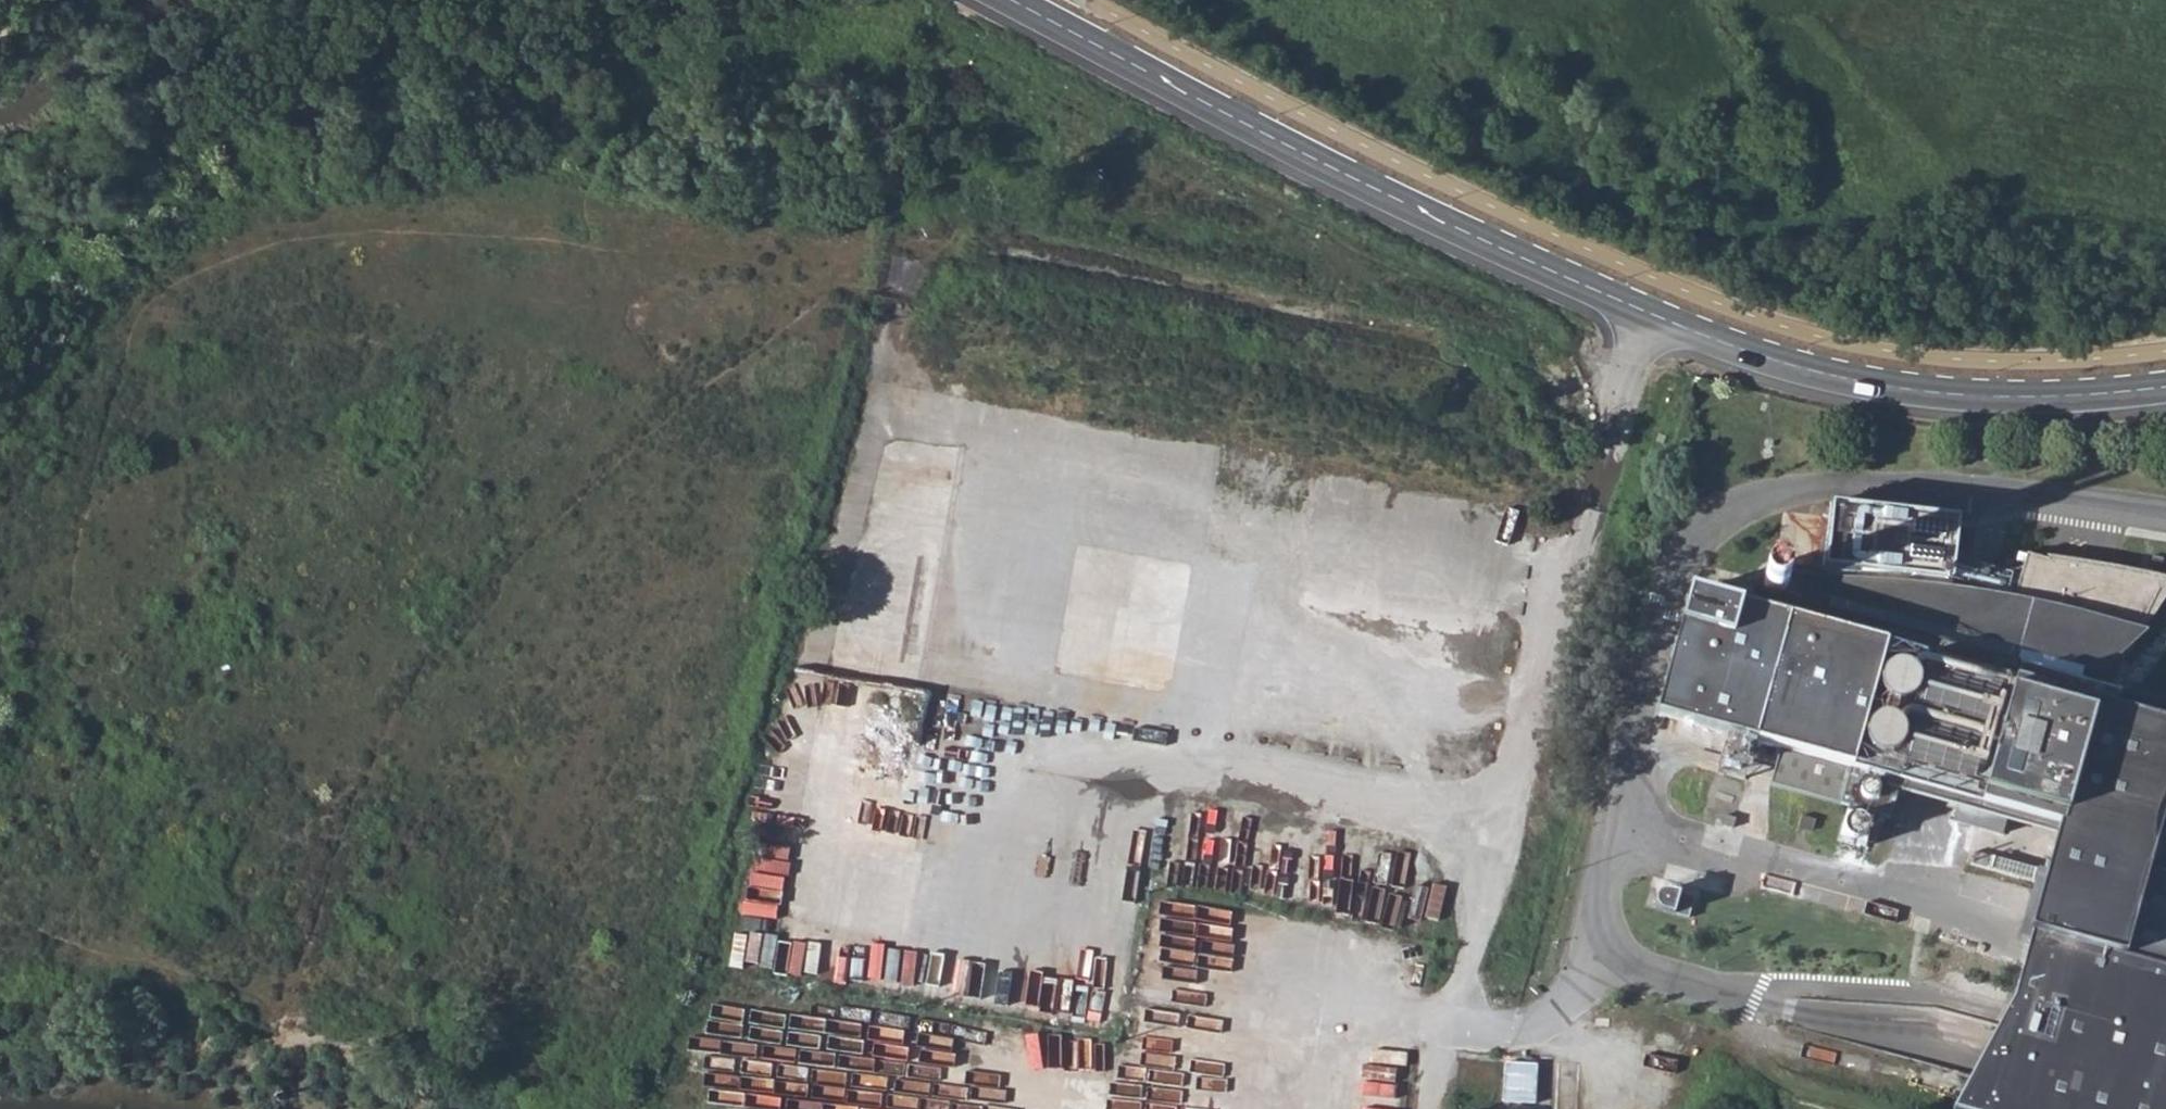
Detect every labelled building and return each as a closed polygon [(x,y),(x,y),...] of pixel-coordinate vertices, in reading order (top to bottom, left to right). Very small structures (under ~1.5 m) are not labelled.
[(1624,546),(1608,544),(1607,552),(1622,554),(1624,546)] [(1932,589),(1891,584),(1795,575),(1783,584),(1781,582),(1778,580),(1774,578),(1769,578),(1765,579),(1762,582),(1759,585),(1757,590),(1757,594),(1758,598),(1761,602),(1764,604),(1766,605),(1766,606),(1743,600),(1742,604),(1691,590),(1655,718),(1779,751),(1769,784),(1846,808),(1836,843),(1866,850),(1872,819),(1885,823),(1893,789),(2057,834),(2028,936),(2032,937),(2022,973),(2013,1008),(2001,1028),(1971,1078),(1952,1108),(2165,1108),(2165,706),(2118,694),(2080,683),(2085,660),(2119,670),(2165,601),(2165,579),(2114,567),(2049,559),(2047,562),(2028,556),(2016,598),(1973,592),(1932,589)] [(1667,921),(1673,900),(1665,897),(1659,897),(1653,901),(1651,908),(1653,914),(1659,919),(1667,921)] [(1689,904),(1673,900),(1667,921),(1683,925),(1689,904)] [(1586,1062),(1533,1059),(1532,1061),(1507,1059),(1504,1100),(1550,1103),(1550,1108),(1583,1108),(1586,1062)]
